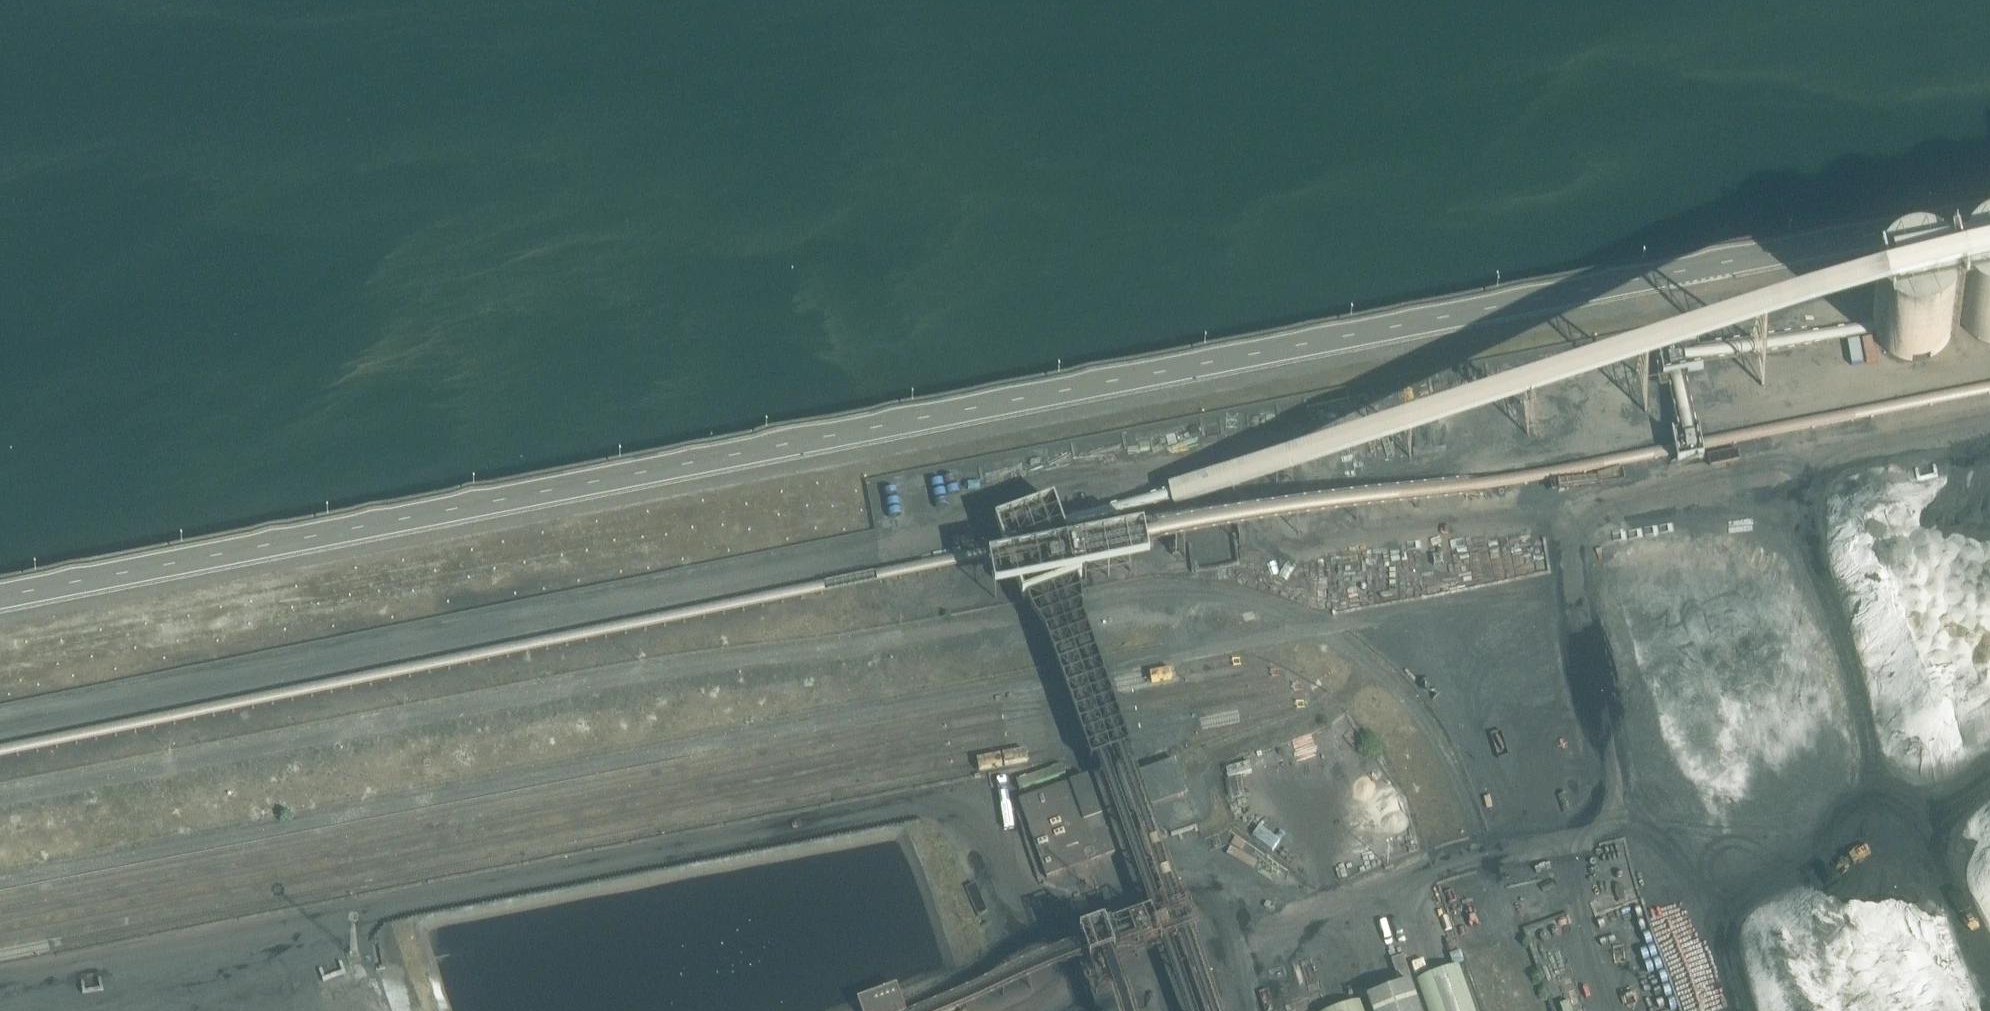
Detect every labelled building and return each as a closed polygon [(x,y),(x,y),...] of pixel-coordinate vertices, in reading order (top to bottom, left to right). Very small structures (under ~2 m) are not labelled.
[(1987,268),(1979,270),(1976,271),(1971,274),(1965,279),(1960,286),(1956,292),(1954,300),(1953,304),(1953,308),(1954,315),(1956,323),(1959,330),(1964,336),(1971,342),(1977,345),(1982,347),(1986,348),(1989,349),(1989,267),(1987,268)] [(1951,324),(1951,323),(1950,315),(1948,307),(1944,300),(1939,294),(1933,289),(1926,286),(1919,283),(1911,282),(1903,283),(1895,285),(1892,287),(1887,289),(1881,294),(1875,301),(1872,307),(1870,315),(1869,319),(1869,323),(1869,331),(1872,338),(1875,345),(1880,352),(1886,357),(1892,361),(1897,363),(1901,364),(1908,365),(1913,365),(1918,364),(1925,362),(1932,358),(1938,354),(1943,348),(1947,340),(1950,332),(1951,324)] [(1175,762),(1167,765),(1141,775),(1153,808),(1187,796),(1175,762)] [(1087,779),(1020,802),(1031,834),(1047,879),(1063,873),(1114,855),(1087,779)] [(1416,982),(1427,1010),(1473,1010),(1458,967),(1416,982)] [(1366,1000),(1370,1010),(1419,1010),(1410,984),(1366,1000)] [(1334,1010),(1363,1010),(1359,1002),(1334,1010)]
